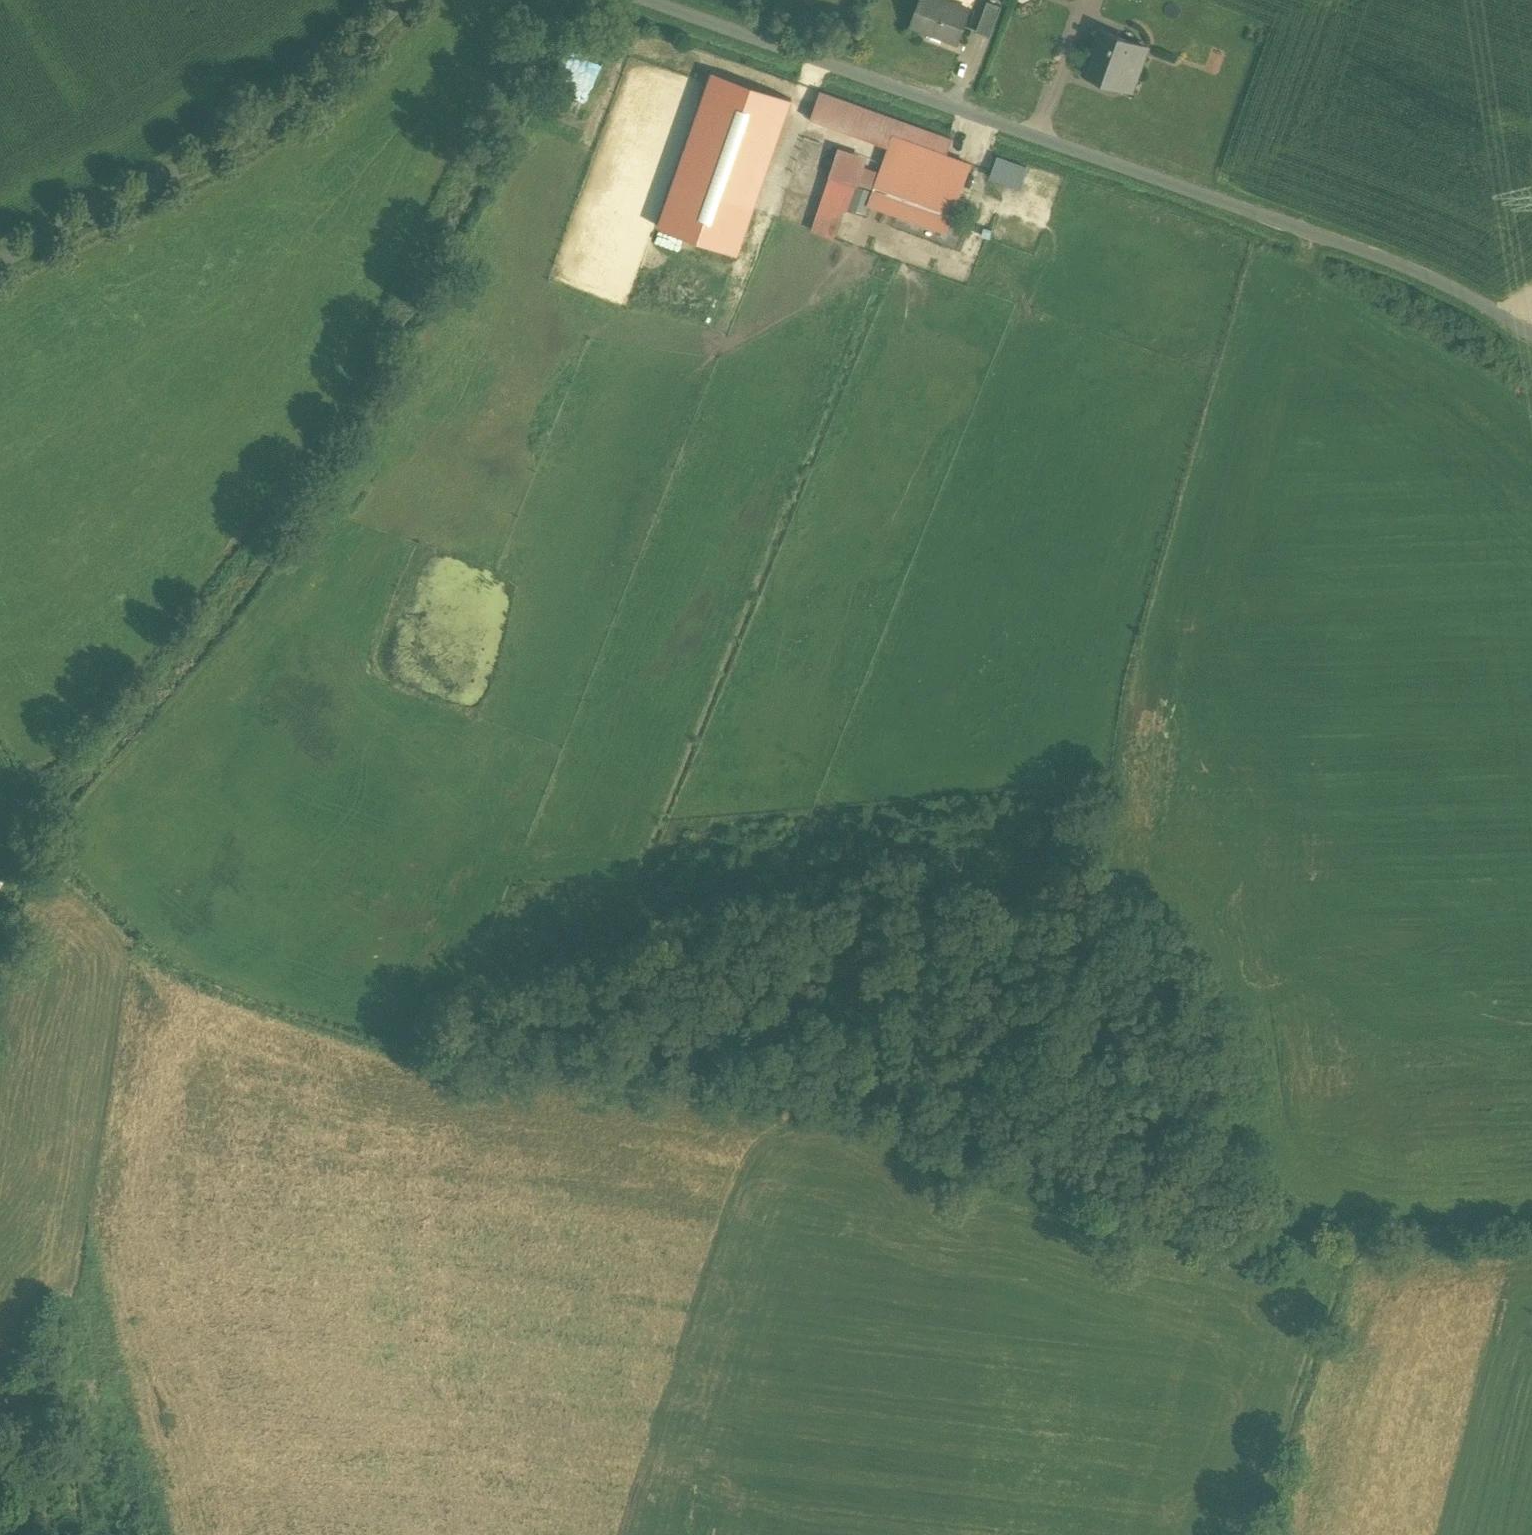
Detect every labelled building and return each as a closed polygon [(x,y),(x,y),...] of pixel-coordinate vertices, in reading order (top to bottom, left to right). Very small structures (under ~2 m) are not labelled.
[(953,0),(915,0),(905,26),(951,44),(967,5),(953,0)] [(997,6),(985,2),(972,34),(984,39),(997,6)] [(1141,52),(1088,33),(1073,76),(1125,95),(1141,52)] [(708,82),(673,181),(753,209),(791,99),(712,71),(708,82)] [(953,139),(820,91),(810,119),(889,148),(893,136),(947,155),(953,139)] [(947,155),(893,136),(889,148),(888,151),(881,172),(880,173),(954,199),(955,200),(969,163),(947,155)] [(829,175),(858,184),(863,166),(867,156),(838,147),(829,175)] [(988,180),(1022,186),(1027,162),(992,156),(988,180)] [(880,173),(881,172),(863,166),(858,184),(875,190),(875,188),(880,173)] [(954,199),(880,173),(875,188),(902,198),(948,215),(954,199)] [(858,184),(829,175),(820,202),(848,211),(849,208),(851,201),(856,186),(857,186),(858,184)] [(856,186),(851,201),(867,207),(872,191),(857,186),(856,186)] [(902,198),(875,188),(875,190),(870,204),(897,214),(902,198)] [(948,215),(902,198),(897,214),(943,230),(948,215)] [(867,207),(851,201),(849,208),(865,213),(867,207)]
